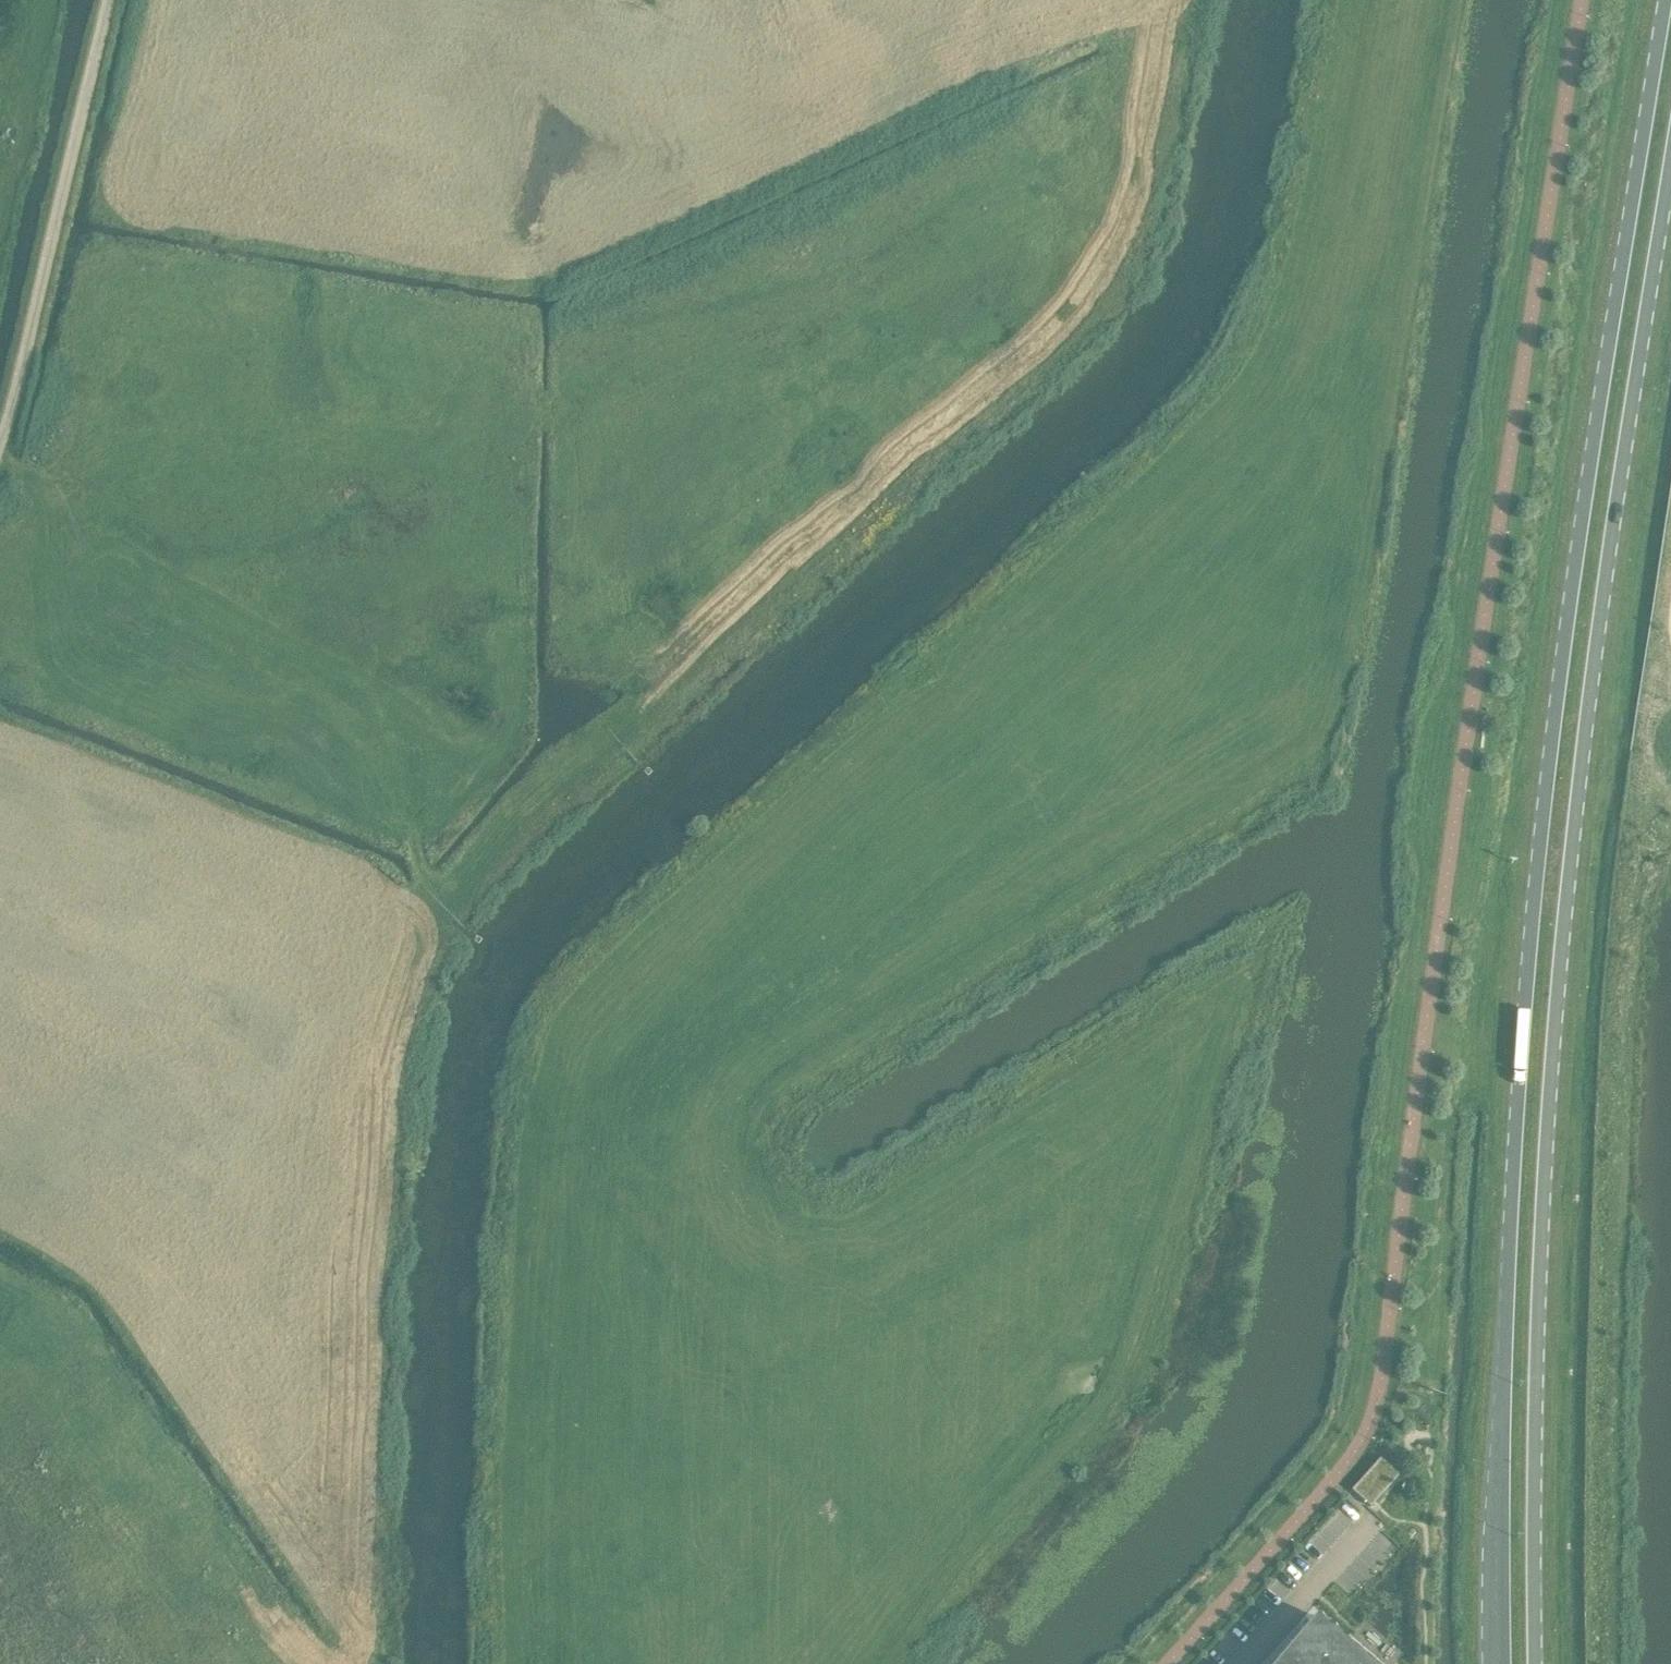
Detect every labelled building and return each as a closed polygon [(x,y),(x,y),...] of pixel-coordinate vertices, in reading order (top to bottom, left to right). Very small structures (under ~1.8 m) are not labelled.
[(1315,1616),(1275,1663),(1372,1663),(1315,1616)]
